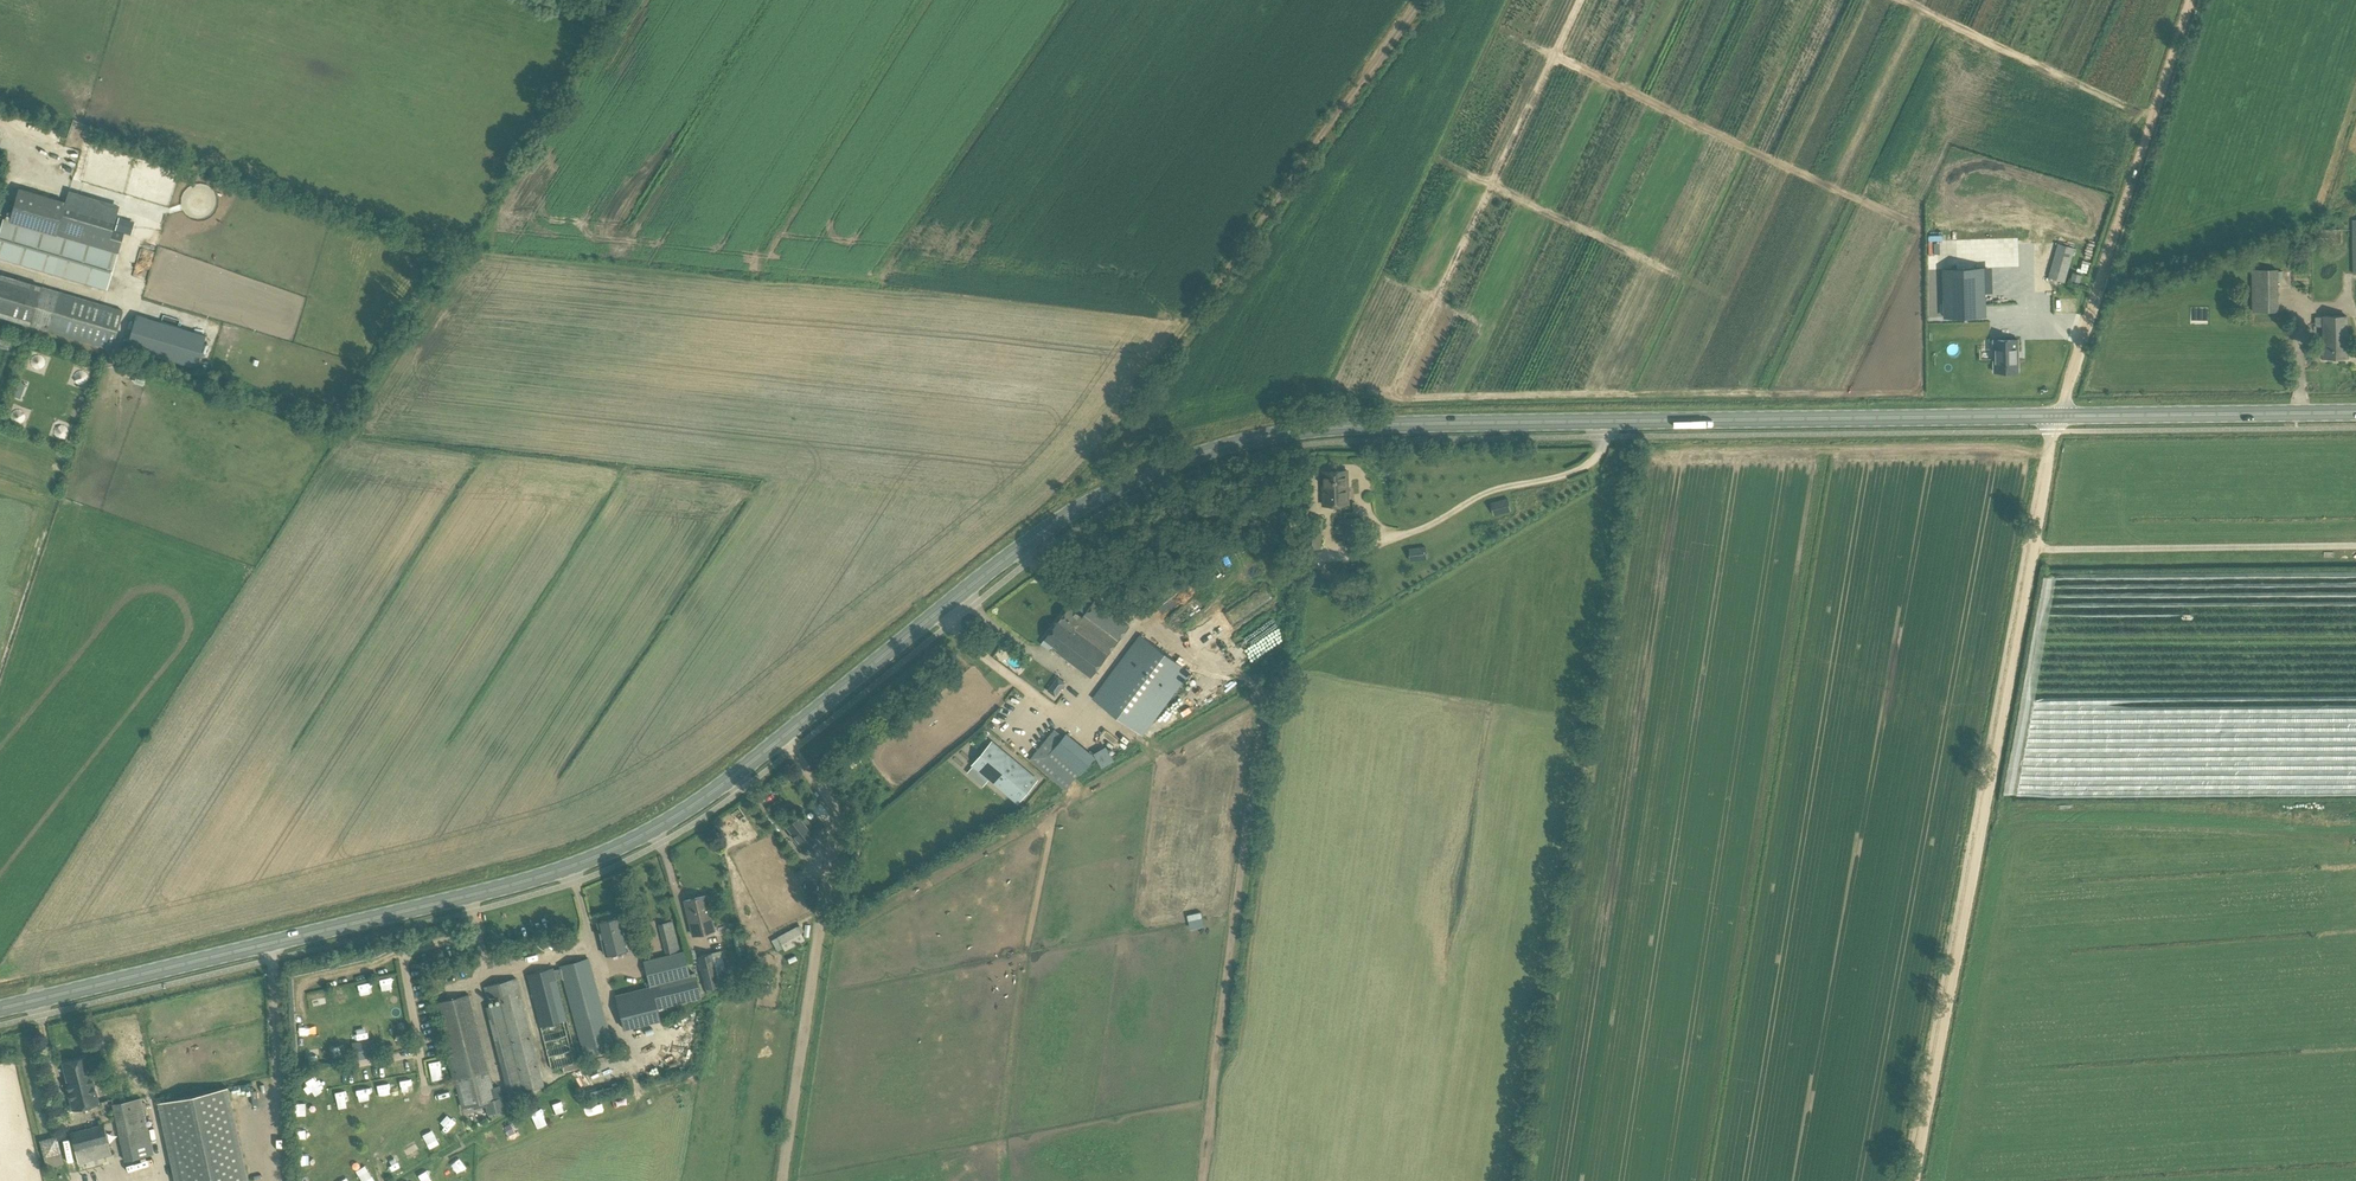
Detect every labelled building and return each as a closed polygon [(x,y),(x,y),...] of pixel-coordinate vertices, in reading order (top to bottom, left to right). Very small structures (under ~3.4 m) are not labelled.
[(118,217),(115,230),(131,235),(134,222),(118,217)] [(0,231),(0,258),(108,290),(118,252),(4,219),(0,231)] [(2341,228),(2314,228),(2314,243),(2341,243),(2341,228)] [(2058,243),(2048,277),(2065,282),(2074,248),(2058,243)] [(2015,311),(2014,263),(1988,263),(1989,312),(2015,311)] [(1985,316),(1983,268),(1943,269),(1944,317),(1985,316)] [(2278,270),(2253,271),(2253,312),(2278,312),(2278,270)] [(2073,272),(2071,279),(2080,282),(2082,275),(2073,272)] [(111,351),(121,314),(0,277),(0,316),(111,351)] [(205,336),(140,316),(131,348),(196,367),(205,336)] [(2347,316),(2323,316),(2324,357),(2347,357),(2347,316)] [(2018,339),(1994,340),(1995,371),(2019,370),(2018,339)] [(19,381),(14,395),(21,398),(26,384),(19,381)] [(1347,470),(1322,471),(1323,505),(1348,504),(1347,470)] [(1507,498),(1490,503),(1493,515),(1511,510),(1507,498)] [(1360,516),(1345,517),(1346,546),(1361,546),(1360,516)] [(1307,517),(1305,546),(1321,548),(1323,518),(1307,517)] [(1425,546),(1408,548),(1410,561),(1427,559),(1425,546)] [(1071,605),(1045,639),(1058,649),(1056,652),(1090,677),(1128,627),(1094,601),(1084,615),(1071,605)] [(1139,634),(1091,698),(1142,736),(1190,672),(1139,634)] [(1005,645),(1000,653),(1007,658),(1013,650),(1005,645)] [(1053,683),(1048,690),(1056,695),(1061,689),(1053,683)] [(1067,733),(1051,752),(1052,753),(1078,775),(1079,776),(1095,757),(1067,733)] [(994,741),(973,765),(1019,804),(1039,779),(994,741)] [(1035,755),(1031,760),(1067,789),(1079,776),(1078,775),(1052,753),(1046,760),(1040,760),(1035,755)] [(852,768),(844,775),(850,781),(858,773),(852,768)] [(848,793),(843,797),(849,804),(854,800),(848,793)] [(821,805),(814,812),(820,820),(825,817),(826,818),(828,816),(827,815),(828,814),(821,805)] [(796,818),(785,827),(791,835),(790,836),(793,840),(801,851),(827,830),(820,821),(813,827),(807,832),(803,827),(809,823),(801,813),(796,818)] [(706,896),(685,901),(693,935),(714,930),(706,896)] [(619,916),(597,922),(604,955),(627,949),(619,916)] [(787,951),(806,940),(800,928),(781,938),(787,951)] [(741,939),(733,941),(737,957),(739,956),(743,970),(749,969),(741,939)] [(721,950),(711,952),(712,955),(717,977),(727,975),(721,950)] [(682,951),(643,961),(649,986),(688,976),(682,951)] [(712,955),(699,958),(707,988),(719,985),(717,977),(712,955)] [(588,958),(559,966),(583,1056),(613,1048),(588,958)] [(554,968),(526,975),(550,1069),(578,1062),(554,968)] [(649,986),(614,995),(619,1015),(620,1015),(644,1009),(699,995),(694,975),(688,976),(649,986)] [(494,983),(484,986),(487,996),(497,993),(500,1003),(503,1014),(523,1091),(544,1086),(516,978),(494,983)] [(468,994),(435,1003),(454,1080),(455,1083),(461,1107),(472,1104),(473,1109),(485,1106),(487,1114),(504,1109),(498,1086),(491,1088),(468,994)] [(620,1015),(619,1015),(623,1030),(660,1020),(656,1006),(644,1009),(620,1015)] [(372,1039),(351,1043),(351,1047),(352,1050),(353,1059),(374,1056),(375,1056),(373,1047),(372,1039)] [(86,1056),(62,1062),(69,1091),(68,1091),(73,1109),(98,1103),(98,1101),(99,1101),(92,1073),(91,1073),(86,1056)] [(309,1088),(321,1081),(313,1066),(300,1073),(309,1088)] [(394,1072),(395,1089),(408,1088),(407,1071),(394,1072)] [(381,1074),(371,1076),(374,1093),(383,1092),(381,1074)] [(344,1082),(335,1082),(336,1099),(345,1098),(344,1082)] [(158,1101),(176,1180),(248,1180),(228,1086),(158,1101)] [(290,1110),(297,1111),(299,1097),(292,1096),(290,1110)] [(142,1097),(113,1103),(125,1158),(153,1153),(142,1097)] [(104,1122),(70,1131),(79,1162),(112,1153),(104,1122)] [(311,1124),(293,1125),(294,1139),(311,1138),(311,1124)] [(412,1135),(400,1140),(405,1152),(418,1146),(412,1135)] [(57,1136),(39,1140),(44,1158),(61,1153),(57,1136)] [(167,1157),(161,1158),(164,1168),(170,1166),(167,1157)]
